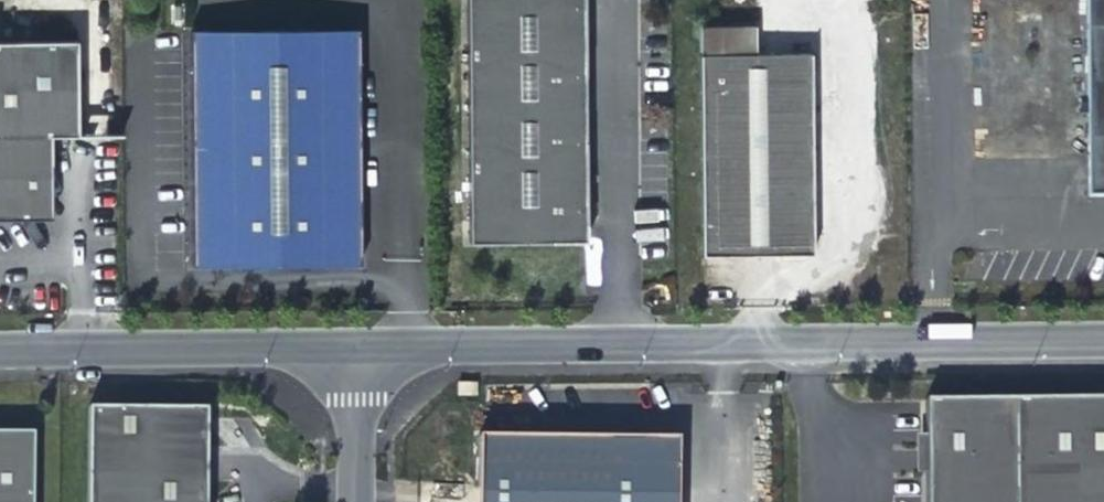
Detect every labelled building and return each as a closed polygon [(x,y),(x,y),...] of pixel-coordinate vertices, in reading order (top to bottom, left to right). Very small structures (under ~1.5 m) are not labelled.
[(464,63),(465,152),(466,242),(583,241),(583,212),(582,151),(582,126),(581,62),(581,7),(581,0),(463,0),(464,63)] [(1088,199),(1103,198),(1103,0),(1086,0),(1088,199)] [(355,26),(187,28),(189,263),(357,262),(355,26)] [(698,26),(699,53),(754,53),(754,26),(698,26)] [(0,44),(0,222),(25,221),(33,216),(39,209),(43,202),(42,171),(49,164),(53,164),(53,137),(80,136),(79,43),(0,44)] [(699,53),(698,53),(699,255),(811,253),(809,53),(754,53),(699,53)] [(49,164),(42,171),(43,202),(39,209),(33,216),(25,221),(54,222),(53,164),(49,164)] [(926,408),(926,501),(1103,501),(1103,407),(926,408)] [(88,501),(207,501),(208,415),(89,413),(88,501)] [(480,501),(680,501),(681,439),(480,437),(480,501)] [(0,438),(0,501),(33,501),(34,439),(0,438)]
